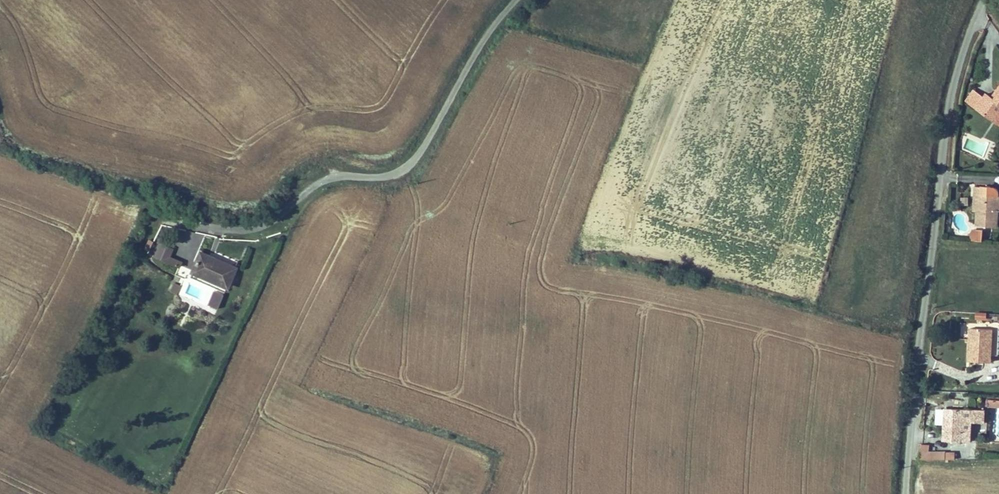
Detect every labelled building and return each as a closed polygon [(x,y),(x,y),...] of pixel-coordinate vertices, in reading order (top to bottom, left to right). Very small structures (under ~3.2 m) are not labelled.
[(985,186),(989,186),(989,202),(988,217),(998,218),(998,177),(996,178),(985,177),(985,186)] [(995,234),(995,225),(985,225),(985,234),(995,234)] [(970,229),(970,241),(982,241),(982,229),(970,229)] [(158,243),(153,259),(180,266),(181,260),(170,257),(172,247),(158,243)] [(196,254),(183,248),(180,255),(193,261),(196,254)] [(226,281),(236,261),(214,250),(204,271),(226,281)] [(249,266),(236,261),(226,281),(239,287),(249,266)] [(219,309),(224,294),(214,290),(208,306),(219,309)] [(987,320),(985,355),(998,355),(998,320),(987,320)] [(962,403),(961,436),(987,437),(988,417),(998,417),(998,405),(962,403)] [(945,437),(937,436),(937,450),(971,452),(971,446),(962,446),(962,445),(944,444),(945,437)]
